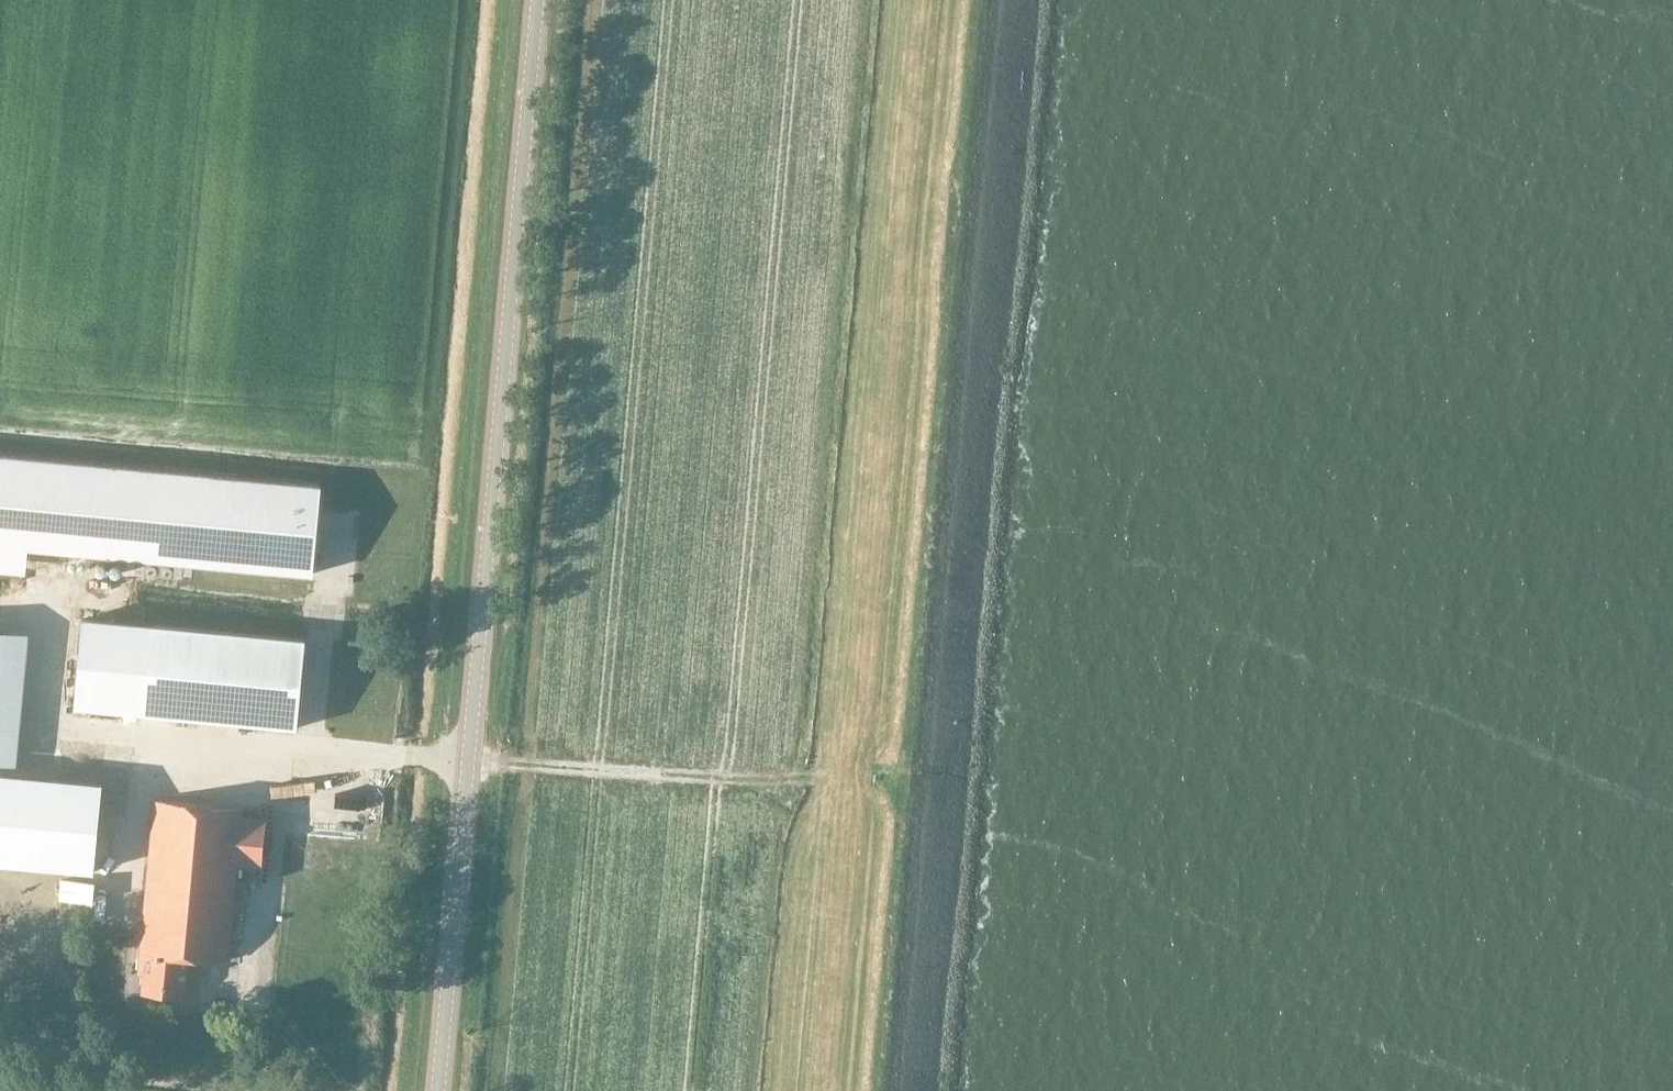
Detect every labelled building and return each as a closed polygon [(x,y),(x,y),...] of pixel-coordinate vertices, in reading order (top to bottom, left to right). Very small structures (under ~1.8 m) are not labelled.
[(27,548),(269,570),(311,574),(320,483),(269,478),(0,453),(0,545),(27,548)] [(82,619),(74,707),(297,728),(305,640),(82,619)] [(107,800),(129,801),(132,745),(111,743),(107,800)] [(93,871),(101,783),(0,774),(0,862),(93,871)] [(137,973),(143,974),(140,994),(181,998),(185,958),(225,962),(236,865),(260,868),(265,822),(240,820),(241,810),(155,801),(137,973)]
